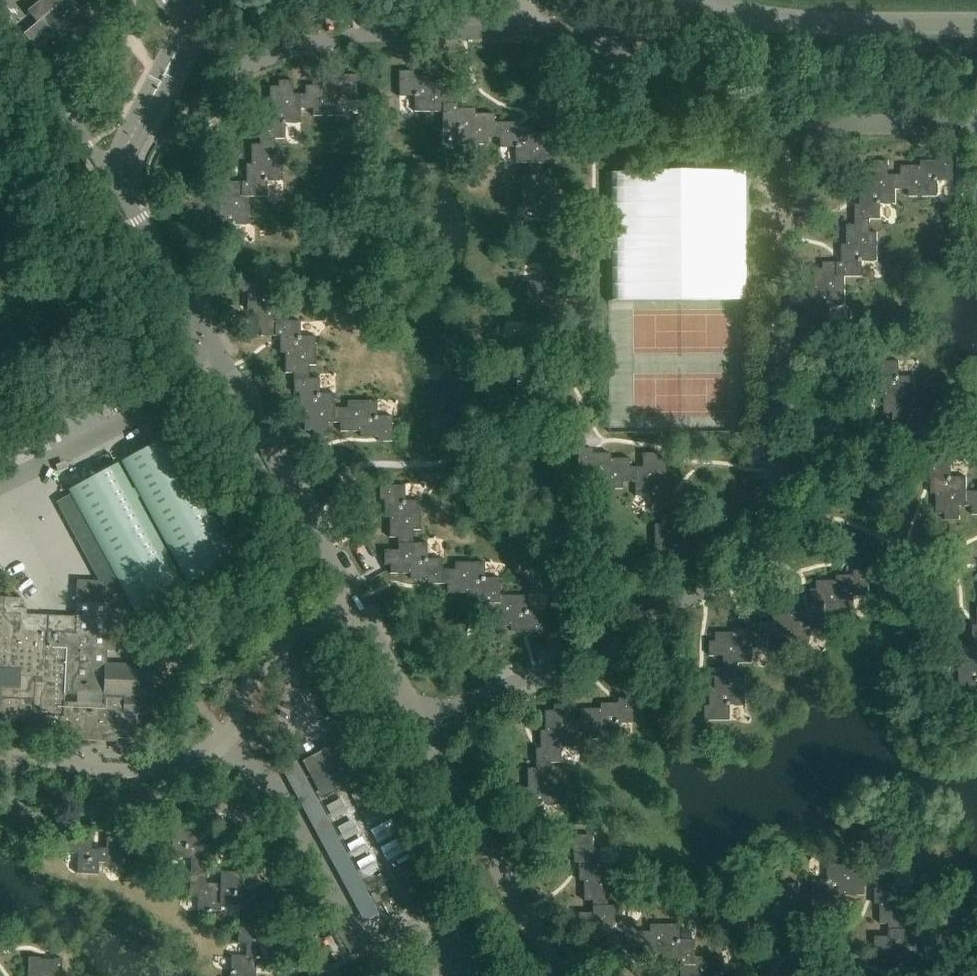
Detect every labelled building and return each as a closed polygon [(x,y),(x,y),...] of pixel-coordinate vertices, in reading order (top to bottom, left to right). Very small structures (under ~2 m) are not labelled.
[(46,18),(57,34),(84,15),(97,6),(94,0),(77,0),(75,1),(73,3),(72,1),(46,18)] [(414,77),(414,72),(399,72),(400,98),(415,98),(415,113),(443,112),(443,129),(458,129),(458,145),(487,145),(487,138),(500,138),(500,148),(515,148),(515,163),(530,163),(530,176),(523,176),(523,205),(538,205),(538,221),(564,221),(564,206),(559,206),(559,188),(553,188),(553,169),(545,168),(544,156),(558,156),(558,141),(552,141),(552,133),(532,133),(532,128),(515,128),(515,123),(495,123),(495,114),(475,114),(475,109),(457,109),(457,90),(451,90),(451,82),(432,82),(432,77),(414,77)] [(358,101),(358,75),(343,75),(343,80),(325,80),(325,86),(306,86),(306,94),(294,95),(294,81),(279,81),(279,87),(270,87),(270,107),(265,107),(265,124),(260,124),(260,144),(252,144),(252,164),(247,164),(247,182),(228,182),(228,188),(220,188),(220,207),(214,207),(215,225),(210,225),(210,239),(235,239),(235,224),(250,224),(250,197),(267,197),(267,181),(282,181),(282,152),(275,152),(275,139),(286,139),(286,124),(301,124),(301,109),(314,109),(314,116),(343,116),(343,101),(358,101)] [(954,181),(953,155),(938,155),(938,160),(921,160),(921,166),(901,166),(901,174),(889,175),(889,161),(874,161),(874,167),(865,167),(865,187),(860,187),(860,204),(855,205),(856,225),(847,225),(847,244),(842,244),(842,262),(823,262),(823,268),(814,269),(815,288),(809,288),(810,306),(805,306),(805,321),(830,321),(830,305),(845,305),(845,277),(863,277),(863,261),(878,261),(878,232),(871,232),(870,219),(881,219),(881,204),(896,204),(896,189),(909,189),(909,196),(938,196),(938,181),(954,181)] [(745,301),(744,172),(603,174),(604,304),(745,301)] [(568,266),(543,266),(543,281),(527,281),(527,310),(535,310),(535,323),(524,323),(524,338),(509,338),(509,367),(516,367),(516,406),(531,406),(531,421),(560,421),(560,414),(574,414),(574,399),(568,399),(568,390),(548,390),(548,385),(531,385),(531,375),(539,375),(539,355),(544,355),(544,338),(549,338),(549,318),(558,318),(558,298),(563,298),(563,281),(568,281),(568,266)] [(269,278),(244,278),(244,293),(248,293),(248,310),(253,310),(253,330),(262,330),(262,336),(280,336),(280,353),(285,353),(285,373),(294,373),(294,393),(299,393),(299,411),(304,411),(304,431),(313,431),(313,437),(328,437),(328,423),(340,423),(340,432),(360,432),(360,437),(378,437),(378,442),(393,442),(393,416),(377,416),(377,401),(348,401),(348,408),(335,408),(335,394),(320,394),(320,378),(309,378),(309,365),(316,365),(316,336),(301,336),(300,321),(283,321),(284,293),(269,293),(269,278)] [(899,362),(874,362),(874,377),(879,377),(879,395),(884,395),(884,414),(893,414),(893,420),(912,420),(912,438),(917,438),(917,457),(926,457),(926,477),(931,477),(931,495),(936,495),(937,514),(945,514),(945,520),(960,520),(960,506),(972,506),(973,515),(976,515),(976,491),(967,491),(967,477),(952,477),(952,462),(941,462),(941,449),(948,449),(948,420),(932,420),(932,405),(915,405),(915,377),(899,377),(899,362)] [(593,448),(578,448),(578,474),(593,474),(593,489),(622,489),(622,482),(635,482),(635,496),(651,496),(651,512),(661,512),(661,525),(654,525),(654,554),(670,554),(670,569),(695,569),(695,554),(690,554),(690,536),(685,536),(685,517),(676,517),(676,497),(671,497),(671,479),(666,479),(666,460),(657,460),(657,453),(642,453),(642,467),(630,467),(630,459),(610,458),(610,453),(593,453),(593,448)] [(119,488),(142,479),(138,470),(115,479),(119,488)] [(134,520),(157,511),(146,483),(124,492),(134,520)] [(405,485),(380,484),(380,500),(385,500),(385,518),(390,518),(390,537),(398,538),(398,550),(385,550),(385,565),(391,565),(391,574),(410,574),(410,579),(428,579),(428,584),(448,584),(448,593),(467,593),(467,598),(485,598),(485,617),(491,617),(491,626),(511,626),(511,631),(528,631),(528,636),(543,636),(543,611),(528,611),(528,596),(500,595),(500,578),(485,578),(485,562),(456,562),(456,569),(443,569),(443,559),(427,558),(428,543),(413,543),(413,530),(420,530),(420,501),(405,501),(405,485)] [(59,519),(81,545),(89,539),(68,512),(59,519)] [(156,541),(133,549),(153,606),(176,597),(156,541)] [(869,596),(869,570),(854,570),(854,575),(837,575),(837,580),(817,580),(817,589),(811,589),(811,608),(793,608),(793,613),(774,613),(774,622),(754,622),(754,627),(736,627),(736,632),(717,632),(717,641),(711,641),(711,656),(724,656),(724,668),(716,668),(716,688),(710,688),(710,705),(706,705),(705,720),(731,720),(731,705),(746,705),(746,676),(739,676),(739,663),(754,663),(754,648),(769,647),(769,637),(782,637),(782,644),(811,644),(811,629),(826,629),(826,611),(854,611),(854,596),(869,596)] [(79,580),(75,649),(63,648),(64,632),(51,632),(52,616),(29,614),(29,609),(23,608),(24,598),(0,597),(0,720),(43,722),(42,739),(96,742),(96,738),(135,740),(137,715),(145,716),(147,691),(148,667),(107,665),(109,639),(112,582),(79,580)] [(973,625),(973,645),(964,645),(964,665),(959,665),(959,682),(954,682),(954,697),(976,697),(976,625),(973,625)] [(633,723),(633,698),(618,698),(618,703),(600,703),(600,709),(581,709),(581,718),(569,718),(569,704),(554,705),(554,711),(545,711),(546,731),(541,731),(541,748),(536,748),(536,768),(528,769),(528,788),(523,788),(523,806),(518,806),(518,821),(544,820),(544,805),(559,804),(558,776),(551,776),(551,763),(562,763),(561,747),(576,747),(576,733),(589,732),(589,739),(618,739),(618,723),(633,723)] [(340,744),(303,762),(324,802),(375,776),(343,710),(329,716),(340,744)] [(389,801),(365,812),(373,830),(397,820),(389,801)] [(173,825),(172,837),(162,836),(161,838),(148,838),(148,836),(140,835),(140,837),(129,837),(129,838),(107,837),(107,848),(101,848),(101,850),(92,849),(93,838),(66,837),(65,853),(80,854),(79,873),(98,874),(98,862),(140,864),(140,862),(172,864),(173,855),(191,856),(189,897),(200,897),(200,910),(208,910),(208,912),(212,912),(212,910),(221,911),(221,902),(240,903),(238,943),(248,944),(248,955),(231,954),(230,975),(255,975),(256,963),(257,963),(258,958),(260,958),(260,957),(269,957),(270,931),(255,930),(257,892),(246,892),(246,881),(248,881),(248,873),(221,872),(221,884),(206,883),(208,845),(197,845),(198,834),(199,834),(200,826),(173,825)] [(592,836),(574,836),(574,864),(579,863),(579,881),(584,881),(584,900),(592,900),(592,912),(578,912),(578,927),(584,927),(584,936),(604,936),(604,941),(621,941),(621,946),(641,946),(641,955),(661,955),(661,960),(679,960),(678,975),(737,975),(737,972),(721,972),(722,957),(693,957),(693,939),(678,939),(678,924),(649,924),(649,931),(636,931),(636,921),(621,921),(621,905),(607,905),(607,893),(614,893),(614,863),(599,864),(599,849),(592,849),(592,836)] [(857,872),(857,865),(828,865),(828,880),(813,880),(813,891),(800,891),(800,884),(771,884),(771,899),(755,899),(756,925),(771,924),(770,920),(788,919),(788,914),(808,914),(808,906),(828,906),(828,901),(846,901),(845,895),(865,895),(865,887),(875,887),(875,904),(881,904),(881,924),(889,924),(890,936),(876,936),(876,951),(882,951),(882,960),(902,959),(902,965),(919,965),(919,969),(934,969),(934,944),(919,944),(919,929),(904,929),(904,916),(911,916),(911,887),(896,887),(896,872),(857,872)] [(26,953),(26,975),(60,975),(60,955),(38,955),(38,953),(26,953)]
